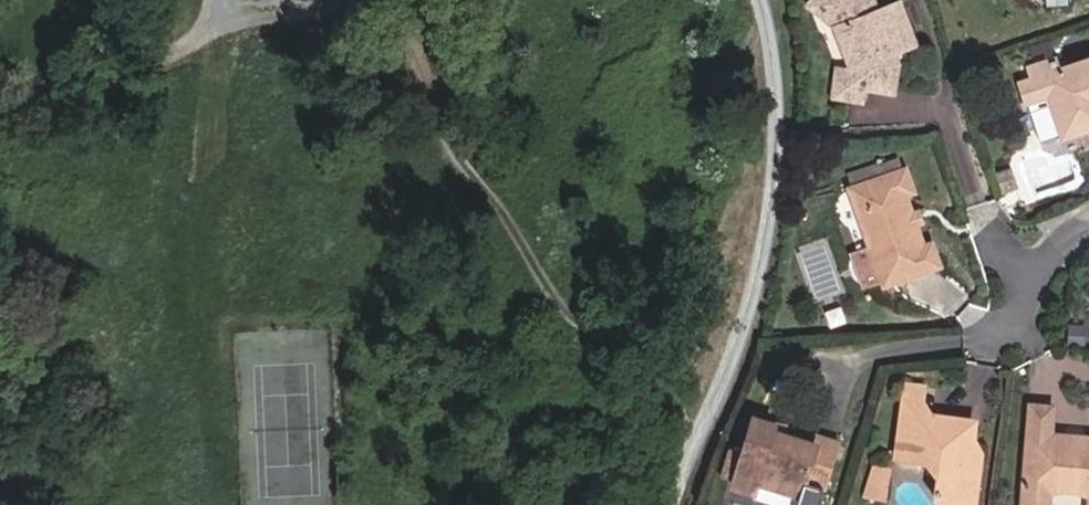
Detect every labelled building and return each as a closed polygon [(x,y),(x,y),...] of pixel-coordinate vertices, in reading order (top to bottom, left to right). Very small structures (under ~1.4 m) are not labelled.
[(823,8),(843,24),(861,65),(860,80),(871,82),(897,85),(898,71),(893,57),(915,50),(897,0),(882,0),(872,2),(871,0),(814,0),(823,8)] [(1045,68),(1066,129),(1088,121),(1088,54),(1045,68)] [(843,64),(840,94),(869,96),(871,82),(860,80),(861,65),(843,64)] [(903,163),(898,151),(852,169),(857,182),(903,163)] [(925,238),(916,219),(911,206),(906,192),(917,188),(907,162),(903,163),(857,182),(853,183),(876,247),(888,278),(943,259),(935,234),(925,238)] [(911,206),(916,219),(927,214),(922,202),(911,206)] [(873,284),(888,278),(876,247),(862,253),(873,284)] [(901,404),(923,407),(926,384),(904,382),(901,404)] [(1032,395),(1030,423),(1052,425),(1054,397),(1032,395)] [(923,407),(901,404),(895,454),(928,458),(941,475),(939,494),(949,504),(974,504),(982,446),(971,445),(960,444),(949,428),(951,427),(938,409),(923,407)] [(956,412),(938,409),(951,427),(949,428),(960,444),(971,445),(973,432),(956,412)] [(776,419),(754,414),(736,483),(757,488),(760,477),(804,488),(808,473),(828,479),(838,435),(821,431),(819,437),(774,425),(776,419)] [(1030,423),(1022,504),(1048,504),(1051,474),(1069,476),(1069,479),(1088,481),(1088,428),(1052,425),(1030,423)] [(877,461),(869,494),(886,498),(890,477),(877,461)]
